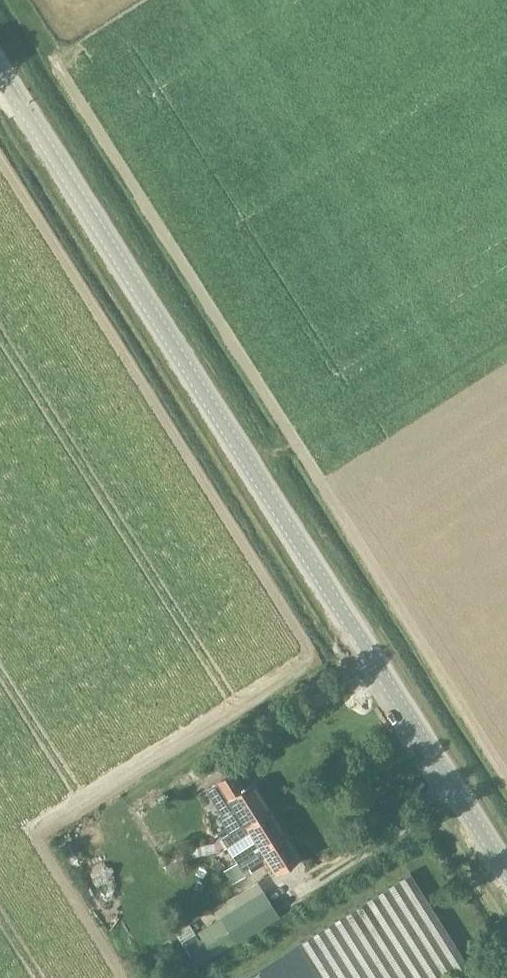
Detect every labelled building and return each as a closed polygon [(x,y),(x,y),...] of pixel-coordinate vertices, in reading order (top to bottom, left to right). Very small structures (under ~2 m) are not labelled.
[(253,781),(242,789),(232,772),(205,789),(221,813),(217,815),(228,832),(269,806),(253,781)] [(237,862),(285,831),(269,806),(228,832),(221,836),(227,846),(237,862)] [(243,871),(265,856),(276,872),(301,856),(285,831),(237,862),(243,871)] [(468,964),(410,872),(242,977),(446,977),(468,964)] [(263,890),(219,916),(236,943),(279,916),(263,890)]
